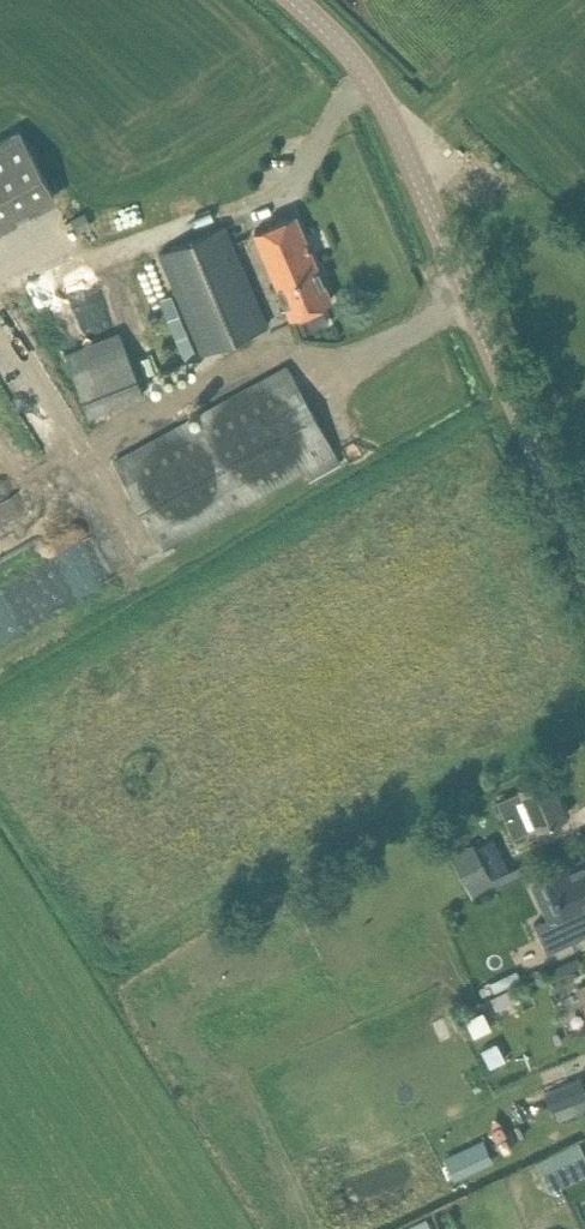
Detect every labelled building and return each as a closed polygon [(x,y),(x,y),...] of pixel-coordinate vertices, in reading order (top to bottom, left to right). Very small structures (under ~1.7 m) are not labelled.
[(18,129),(0,139),(0,231),(57,199),(18,129)] [(255,231),(292,317),(332,300),(295,214),(255,231)] [(158,252),(202,353),(268,325),(224,224),(158,252)] [(69,363),(90,415),(145,394),(124,341),(69,363)] [(160,547),(335,452),(288,366),(114,461),(160,547)] [(548,774),(546,775),(519,787),(521,790),(497,800),(503,814),(514,837),(566,814),(548,774)] [(475,899),(521,874),(517,865),(493,878),(473,842),(451,854),(475,899)] [(533,885),(548,917),(534,923),(548,952),(584,935),(584,859),(549,876),(550,877),(533,885)] [(483,1048),(492,1065),(509,1056),(499,1039),(483,1048)] [(546,1089),(554,1110),(584,1097),(584,1080),(583,1074),(546,1089)] [(555,1167),(562,1184),(584,1174),(584,1154),(584,1153),(555,1167)] [(430,1215),(397,1228),(436,1228),(430,1215)]
